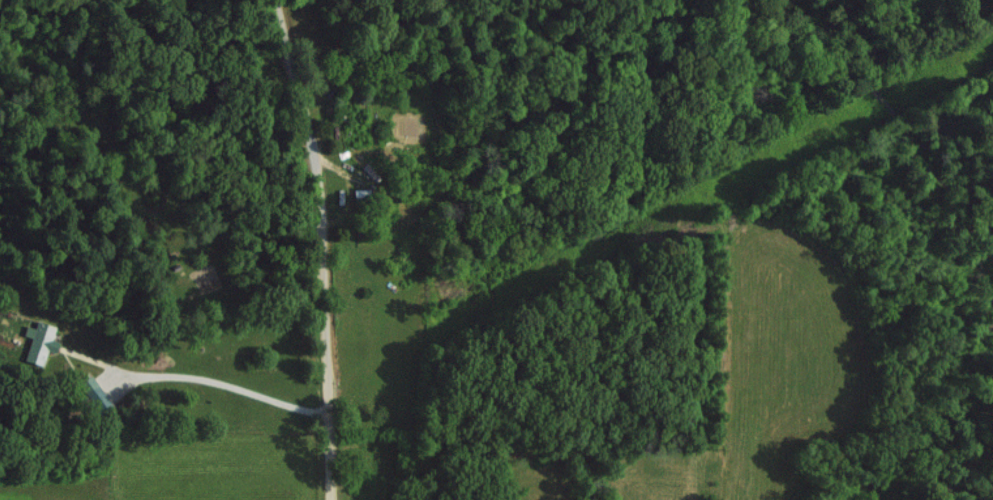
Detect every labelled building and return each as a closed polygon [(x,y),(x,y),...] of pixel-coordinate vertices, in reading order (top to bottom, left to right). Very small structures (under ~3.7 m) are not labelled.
[(30,337),(23,358),(42,364),(46,349),(53,351),(56,341),(50,339),(54,326),(36,320),(34,327),(26,324),(22,334),(30,337)] [(78,381),(86,394),(83,396),(94,414),(111,404),(91,373),(78,381)]
